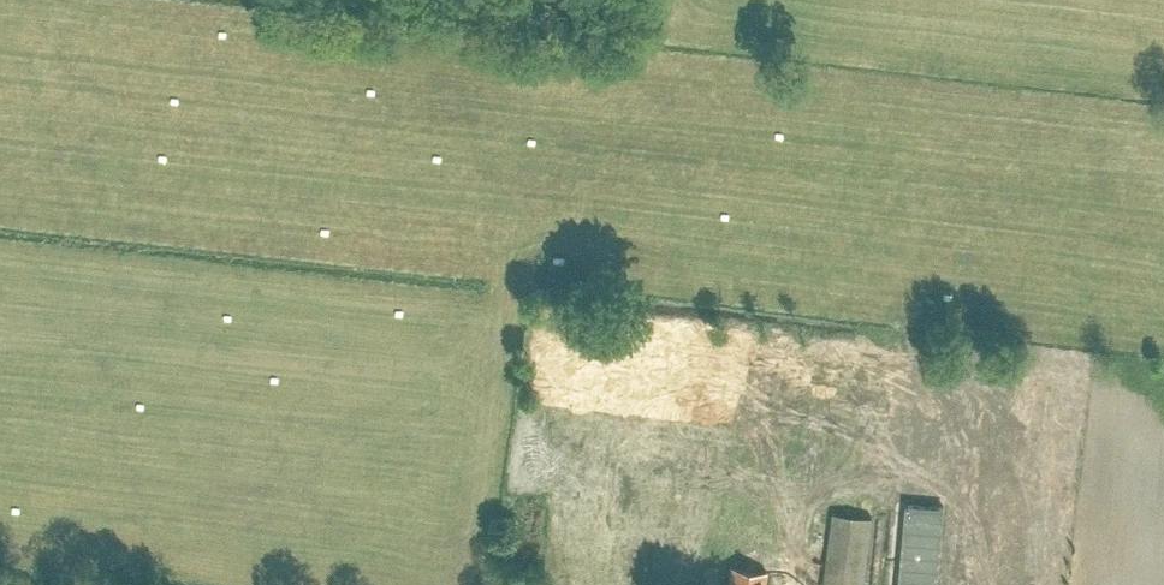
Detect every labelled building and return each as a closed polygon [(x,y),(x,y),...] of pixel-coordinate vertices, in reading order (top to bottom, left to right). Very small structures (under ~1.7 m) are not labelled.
[(834,511),(824,584),(862,584),(872,516),(834,511)] [(698,584),(715,584),(718,568),(701,565),(698,584)] [(765,571),(730,566),(727,584),(763,584),(765,571)]
